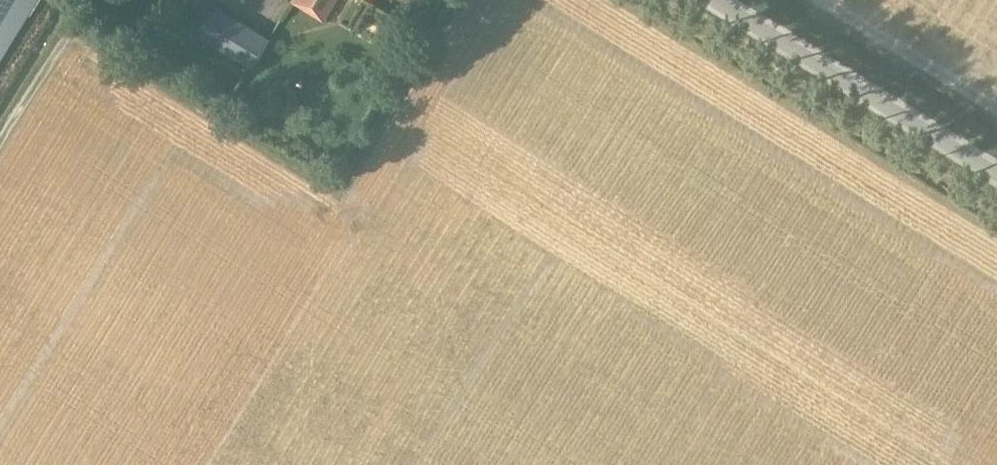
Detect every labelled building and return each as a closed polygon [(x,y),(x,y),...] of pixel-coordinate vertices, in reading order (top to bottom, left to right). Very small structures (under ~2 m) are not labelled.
[(10,0),(0,0),(0,16),(10,0)] [(320,16),(331,0),(294,0),(320,16)] [(211,2),(194,29),(249,63),(267,36),(211,2)]
